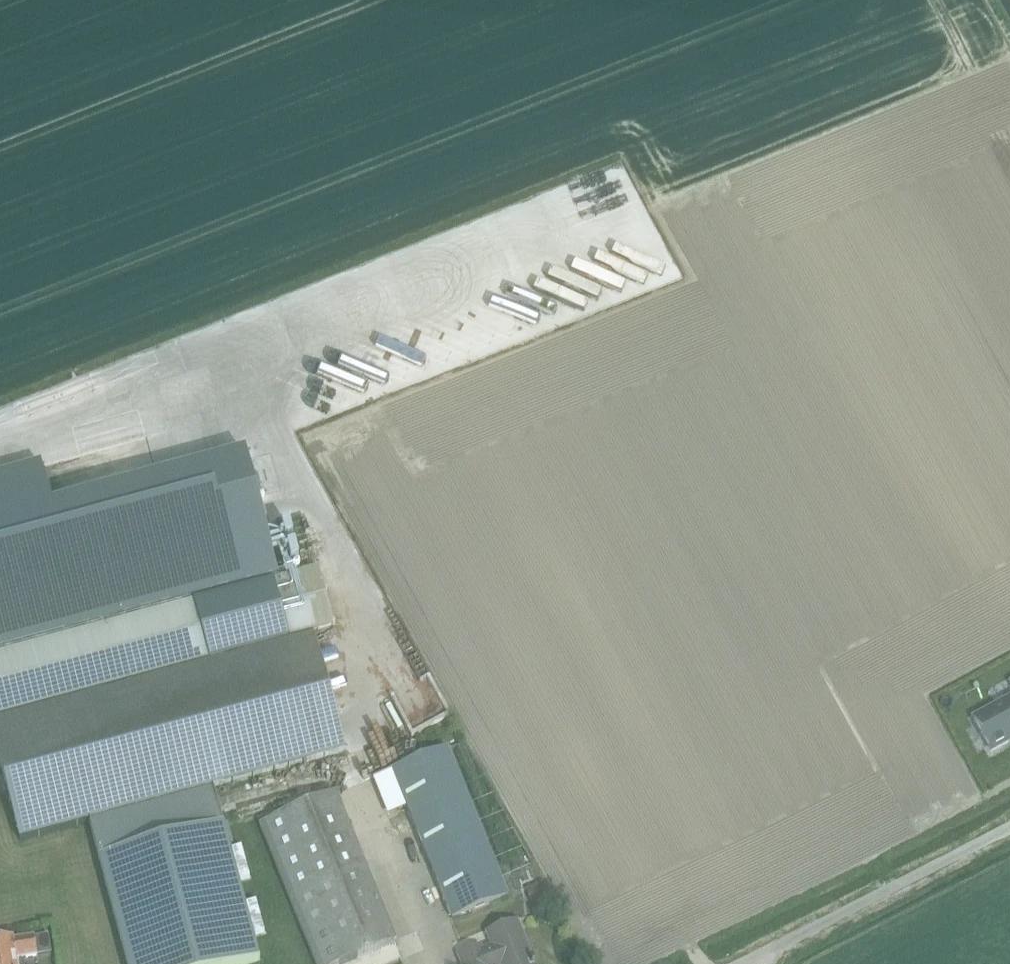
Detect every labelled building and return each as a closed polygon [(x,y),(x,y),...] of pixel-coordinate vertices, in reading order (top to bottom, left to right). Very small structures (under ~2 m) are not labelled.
[(28,461),(36,457),(27,437),(19,441),(28,461)] [(0,476),(0,655),(280,579),(247,458),(54,511),(41,464),(0,476)] [(20,841),(90,822),(213,788),(345,753),(313,633),(334,628),(318,569),(280,579),(0,655),(0,767),(20,841)] [(974,719),(991,750),(1009,740),(1009,699),(974,719)] [(451,922),(507,900),(446,750),(391,773),(451,922)] [(90,822),(128,963),(246,963),(259,960),(253,935),(213,788),(90,822)] [(395,943),(334,796),(279,819),(339,963),(344,963),(395,943)] [(532,960),(530,961),(515,923),(487,935),(493,948),(482,953),(480,949),(457,958),(460,963),(533,963),(532,960)] [(38,957),(34,939),(0,945),(0,963),(16,963),(16,961),(38,957)]
